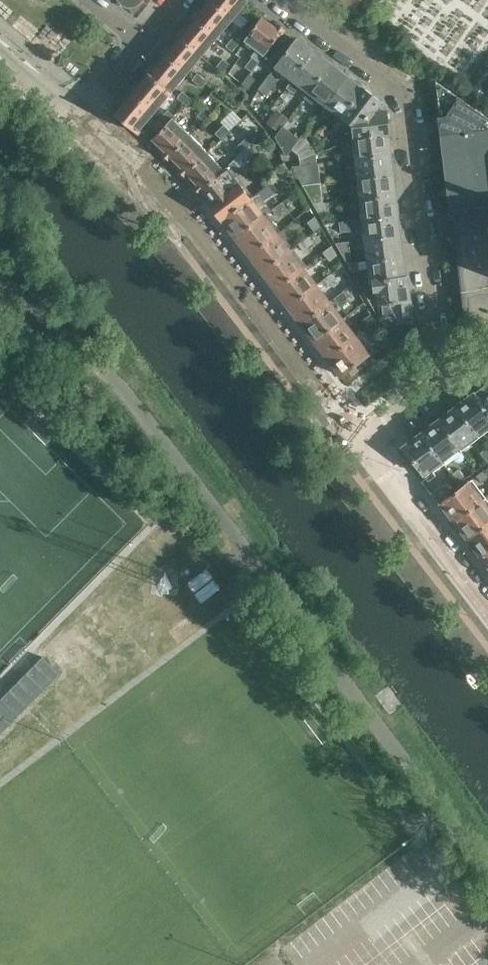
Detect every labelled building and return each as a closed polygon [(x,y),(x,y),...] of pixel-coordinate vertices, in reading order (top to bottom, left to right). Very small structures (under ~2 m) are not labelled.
[(210,1),(232,20),(248,0),(208,0),(210,1)] [(350,12),(359,0),(334,0),(350,12)] [(191,16),(195,19),(217,38),(232,20),(210,1),(201,12),(198,9),(197,8),(194,13),(193,12),(192,13),(193,14),(191,16)] [(258,8),(242,29),(248,34),(258,20),(258,21),(261,17),(265,12),(258,8)] [(258,20),(248,34),(243,40),(256,50),(250,56),(252,57),(259,61),(264,54),(283,28),(284,29),(285,28),(282,27),(283,26),(282,25),(281,26),(276,22),(276,23),(277,23),(274,27),(261,17),(258,21),(258,20)] [(180,37),(179,38),(201,56),(217,38),(195,19),(185,30),(182,28),(183,27),(182,26),(178,31),(178,30),(177,31),(177,32),(176,34),(180,37)] [(242,41),(235,36),(227,46),(233,51),(242,41)] [(160,52),(164,56),(186,74),(201,56),(179,38),(170,48),(167,46),(167,45),(166,44),(163,49),(162,48),(162,49),(162,50),(160,52)] [(273,66),(275,67),(291,80),(314,52),(312,50),(313,49),(306,43),(305,44),(297,38),(288,49),(287,48),(273,66)] [(314,52),(291,80),(286,87),(295,94),(300,87),(307,93),(330,64),(328,63),(329,61),(322,56),(321,57),(314,52)] [(145,70),(149,73),(171,92),(186,74),(164,56),(155,67),(152,64),(152,63),(151,63),(148,67),(147,66),(146,67),(147,68),(145,70)] [(244,66),(251,72),(259,61),(252,57),(244,66)] [(225,59),(218,69),(224,74),(232,64),(225,59)] [(324,105),(346,76),(345,75),(346,74),(339,68),(338,70),(330,64),(307,93),(303,98),(313,105),(317,100),(324,105)] [(414,77),(418,71),(412,66),(407,72),(414,77)] [(132,85),(127,91),(125,94),(124,93),(124,94),(124,95),(121,99),(122,99),(123,98),(126,101),(116,113),(137,131),(140,128),(141,128),(168,95),(170,96),(173,93),(171,92),(149,73),(140,84),(137,82),(138,81),(137,80),(133,84),(132,85)] [(200,74),(195,80),(204,88),(209,82),(200,74)] [(249,74),(241,84),(248,89),(255,79),(249,74)] [(278,81),(269,75),(264,83),(262,86),(270,92),(278,81)] [(346,76),(324,105),(338,116),(339,115),(342,117),(364,87),(355,81),(354,83),(346,76)] [(435,81),(442,134),(486,129),(487,126),(487,118),(435,81)] [(364,87),(342,117),(351,125),(386,104),(364,87)] [(195,100),(185,92),(180,99),(190,106),(195,100)] [(390,133),(386,105),(386,104),(351,125),(352,137),(390,133)] [(205,121),(213,112),(207,106),(199,115),(205,121)] [(279,131),(283,124),(289,117),(278,109),(268,123),(279,131)] [(167,110),(162,116),(168,121),(172,117),(174,115),(167,110)] [(168,121),(162,116),(157,121),(163,127),(165,124),(166,123),(168,121)] [(157,134),(154,137),(164,147),(162,151),(161,150),(160,151),(164,155),(165,156),(167,158),(171,154),(190,135),(172,117),(168,121),(166,123),(165,124),(163,127),(157,133),(157,134)] [(163,127),(157,121),(152,127),(157,133),(163,127)] [(222,139),(231,130),(225,124),(216,133),(222,139)] [(300,137),(283,124),(279,131),(275,135),(287,154),(291,148),(300,137)] [(486,129),(442,134),(451,213),(466,337),(487,334),(487,262),(483,257),(481,250),(481,243),(484,237),(487,234),(487,126),(486,129)] [(303,133),(300,137),(291,148),(296,152),(309,140),(303,133)] [(391,143),(390,133),(352,137),(351,137),(353,158),(390,154),(389,143),(391,143)] [(190,135),(171,154),(181,163),(178,167),(177,166),(177,167),(181,171),(180,172),(181,173),(182,172),(184,174),(187,170),(206,151),(190,135)] [(309,140),(296,152),(300,155),(315,146),(309,140)] [(237,156),(247,147),(241,141),(232,150),(237,156)] [(249,145),(244,150),(250,158),(254,154),(249,145)] [(315,146),(300,155),(301,159),(317,153),(315,146)] [(203,188),(212,200),(213,201),(210,204),(222,220),(223,220),(224,221),(252,199),(251,198),(238,181),(232,172),(234,170),(250,158),(244,150),(228,167),(227,166),(223,169),(203,188)] [(206,151),(187,170),(197,180),(194,183),(193,183),(193,184),(196,187),(196,188),(197,189),(200,191),(203,188),(223,169),(206,151)] [(317,153),(301,159),(302,165),(318,163),(317,153)] [(390,154),(353,158),(356,178),(393,174),(391,164),(393,164),(392,155),(390,155),(390,154)] [(275,180),(289,169),(284,162),(269,173),(275,180)] [(320,163),(318,163),(302,165),(300,165),(302,181),(322,179),(320,163)] [(393,174),(356,178),(358,198),(395,194),(394,185),(396,185),(395,175),(393,175),(393,174)] [(252,199),(224,221),(236,237),(265,215),(271,210),(264,200),(278,190),(272,182),(258,193),(251,198),(252,199)] [(323,182),(303,184),(314,204),(325,202),(323,182)] [(358,198),(361,219),(398,215),(397,213),(399,213),(398,204),(396,204),(395,194),(358,198)] [(351,207),(350,199),(339,201),(340,209),(351,207)] [(287,207),(282,201),(273,208),(278,215),(287,207)] [(327,202),(314,204),(320,213),(328,212),(327,202)] [(265,215),(236,237),(249,254),(278,232),(265,215)] [(315,230),(322,225),(316,215),(308,220),(315,230)] [(398,215),(361,219),(338,221),(340,232),(362,230),(363,241),(400,236),(400,234),(402,234),(401,225),(399,225),(398,215)] [(278,232),(249,254),(262,271),(291,249),(278,232)] [(363,241),(366,260),(366,261),(403,256),(403,254),(404,254),(403,245),(401,245),(400,236),(363,241)] [(305,238),(296,245),(302,252),(310,244),(305,238)] [(335,243),(346,262),(351,262),(349,241),(335,243)] [(338,253),(332,243),(323,250),(330,260),(338,253)] [(291,249),(262,271),(275,288),(304,266),(291,249)] [(403,256),(366,261),(366,260),(351,262),(346,262),(351,271),(358,271),(358,270),(367,269),(368,282),(371,281),(372,280),(407,275),(406,266),(404,266),(403,256)] [(304,266),(275,288),(288,305),(317,283),(304,266)] [(330,273),(321,280),(325,285),(334,278),(330,273)] [(372,280),(371,281),(373,293),(376,293),(377,304),(381,304),(382,316),(383,318),(392,317),(392,319),(412,316),(407,275),(372,280)] [(317,283),(288,305),(301,322),(330,300),(321,289),(325,285),(321,280),(317,283)] [(343,290),(334,297),(338,302),(347,295),(343,290)] [(330,300),(301,322),(314,340),(343,318),(330,300)] [(364,329),(374,321),(370,315),(359,323),(364,329)] [(382,316),(378,318),(378,319),(379,318),(385,325),(412,322),(412,316),(392,319),(392,317),(383,318),(382,316)] [(343,318),(314,340),(327,357),(356,335),(343,318)] [(374,321),(364,329),(362,330),(367,337),(380,328),(374,321)] [(356,335),(327,357),(342,376),(343,374),(346,378),(357,370),(354,366),(370,354),(361,342),(367,337),(362,330),(356,335)] [(486,384),(474,392),(487,409),(485,411),(487,415),(487,387),(486,384)] [(456,406),(479,437),(487,430),(487,415),(485,411),(487,409),(474,392),(466,398),(463,399),(459,402),(457,405),(456,406)] [(440,418),(437,420),(462,449),(479,437),(456,406),(449,411),(446,412),(441,415),(440,418)] [(428,427),(420,433),(443,461),(444,463),(462,449),(437,420),(434,421),(430,424),(428,427)] [(443,461),(420,433),(419,434),(416,435),(412,437),(410,441),(403,446),(404,447),(399,451),(410,465),(415,462),(428,480),(433,477),(435,475),(433,472),(444,463),(443,461)] [(487,462),(487,448),(487,447),(480,452),(487,462)] [(451,474),(459,484),(466,478),(458,469),(451,474)] [(483,470),(476,476),(481,482),(487,476),(483,470)] [(469,480),(448,495),(440,501),(446,510),(447,514),(450,518),(454,520),(455,521),(483,499),(486,497),(472,478),(469,480)] [(437,489),(433,492),(438,499),(440,501),(448,495),(440,485),(436,488),(437,489)] [(455,521),(459,527),(460,532),(463,536),(467,537),(468,538),(487,523),(487,500),(486,497),(483,499),(455,521)] [(468,538),(472,545),(473,549),(476,553),(480,555),(487,549),(487,523),(468,538)] [(42,656),(0,699),(0,734),(59,674),(42,656)]
